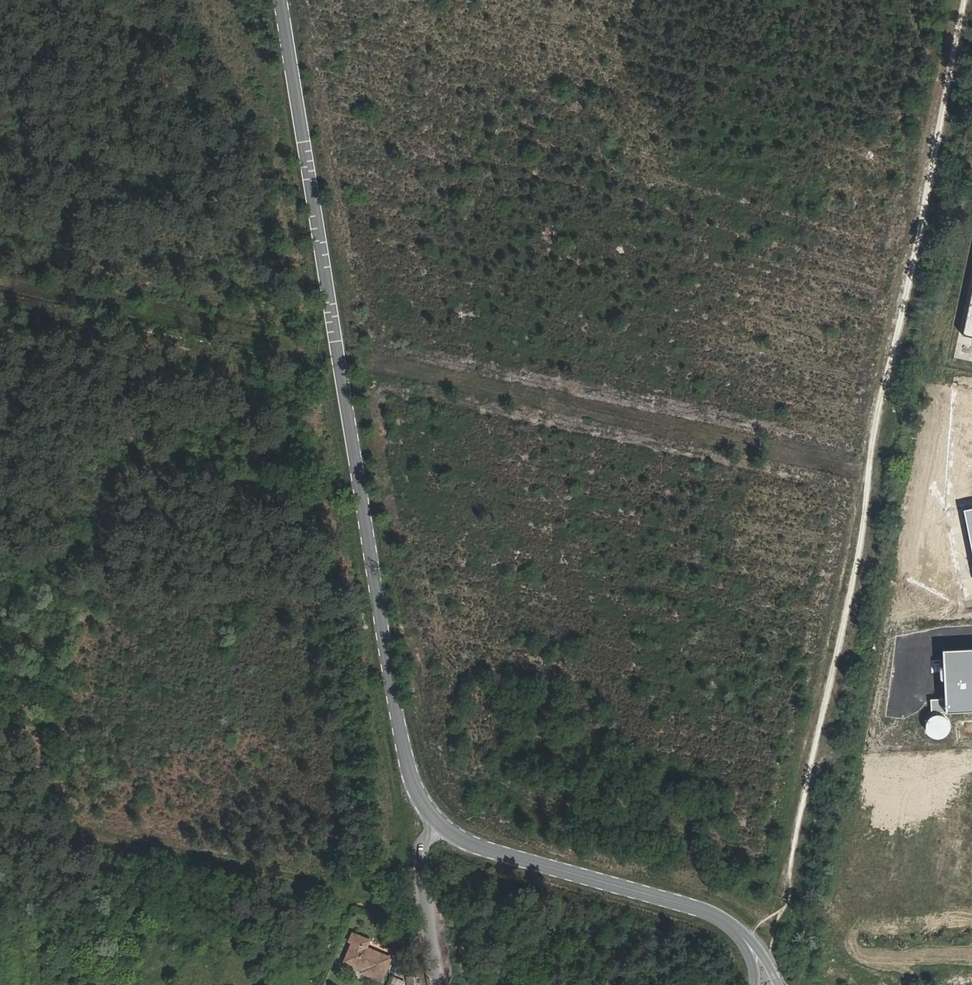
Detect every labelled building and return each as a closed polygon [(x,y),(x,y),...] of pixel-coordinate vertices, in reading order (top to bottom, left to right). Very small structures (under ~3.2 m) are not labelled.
[(961,341),(971,343),(971,288),(961,341)] [(962,508),(971,559),(971,506),(962,508)] [(942,649),(946,712),(971,710),(971,648),(942,649)] [(350,950),(344,964),(361,971),(359,975),(380,983),(389,961),(365,951),(367,945),(350,937),(346,948),(350,950)]
